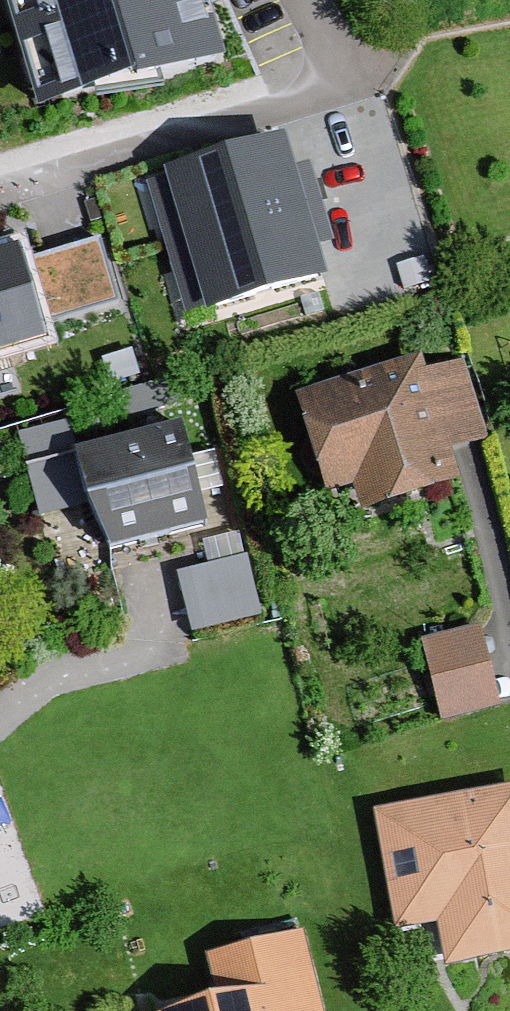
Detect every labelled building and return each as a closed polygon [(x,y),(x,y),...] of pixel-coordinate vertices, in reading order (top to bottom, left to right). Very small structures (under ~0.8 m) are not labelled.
[(195,0),(18,0),(49,112),(213,66),(195,0)] [(323,281),(282,147),(159,184),(200,318),(323,281)] [(121,303),(100,234),(22,256),(40,324),(121,303)] [(0,261),(0,358),(46,345),(40,324),(22,256),(0,261)] [(428,369),(422,351),(297,390),(328,490),(353,483),(361,507),(460,476),(451,446),(487,435),(463,358),(428,369)] [(183,422),(82,446),(106,547),(207,523),(183,422)] [(180,559),(193,617),(263,601),(245,520),(206,528),(211,552),(180,559)] [(496,707),(478,632),(427,644),(445,719),(496,707)] [(374,809),(397,927),(439,919),(448,965),(509,953),(509,783),(374,809)] [(303,928),(205,952),(217,998),(164,1010),(324,1010),(303,928)]
